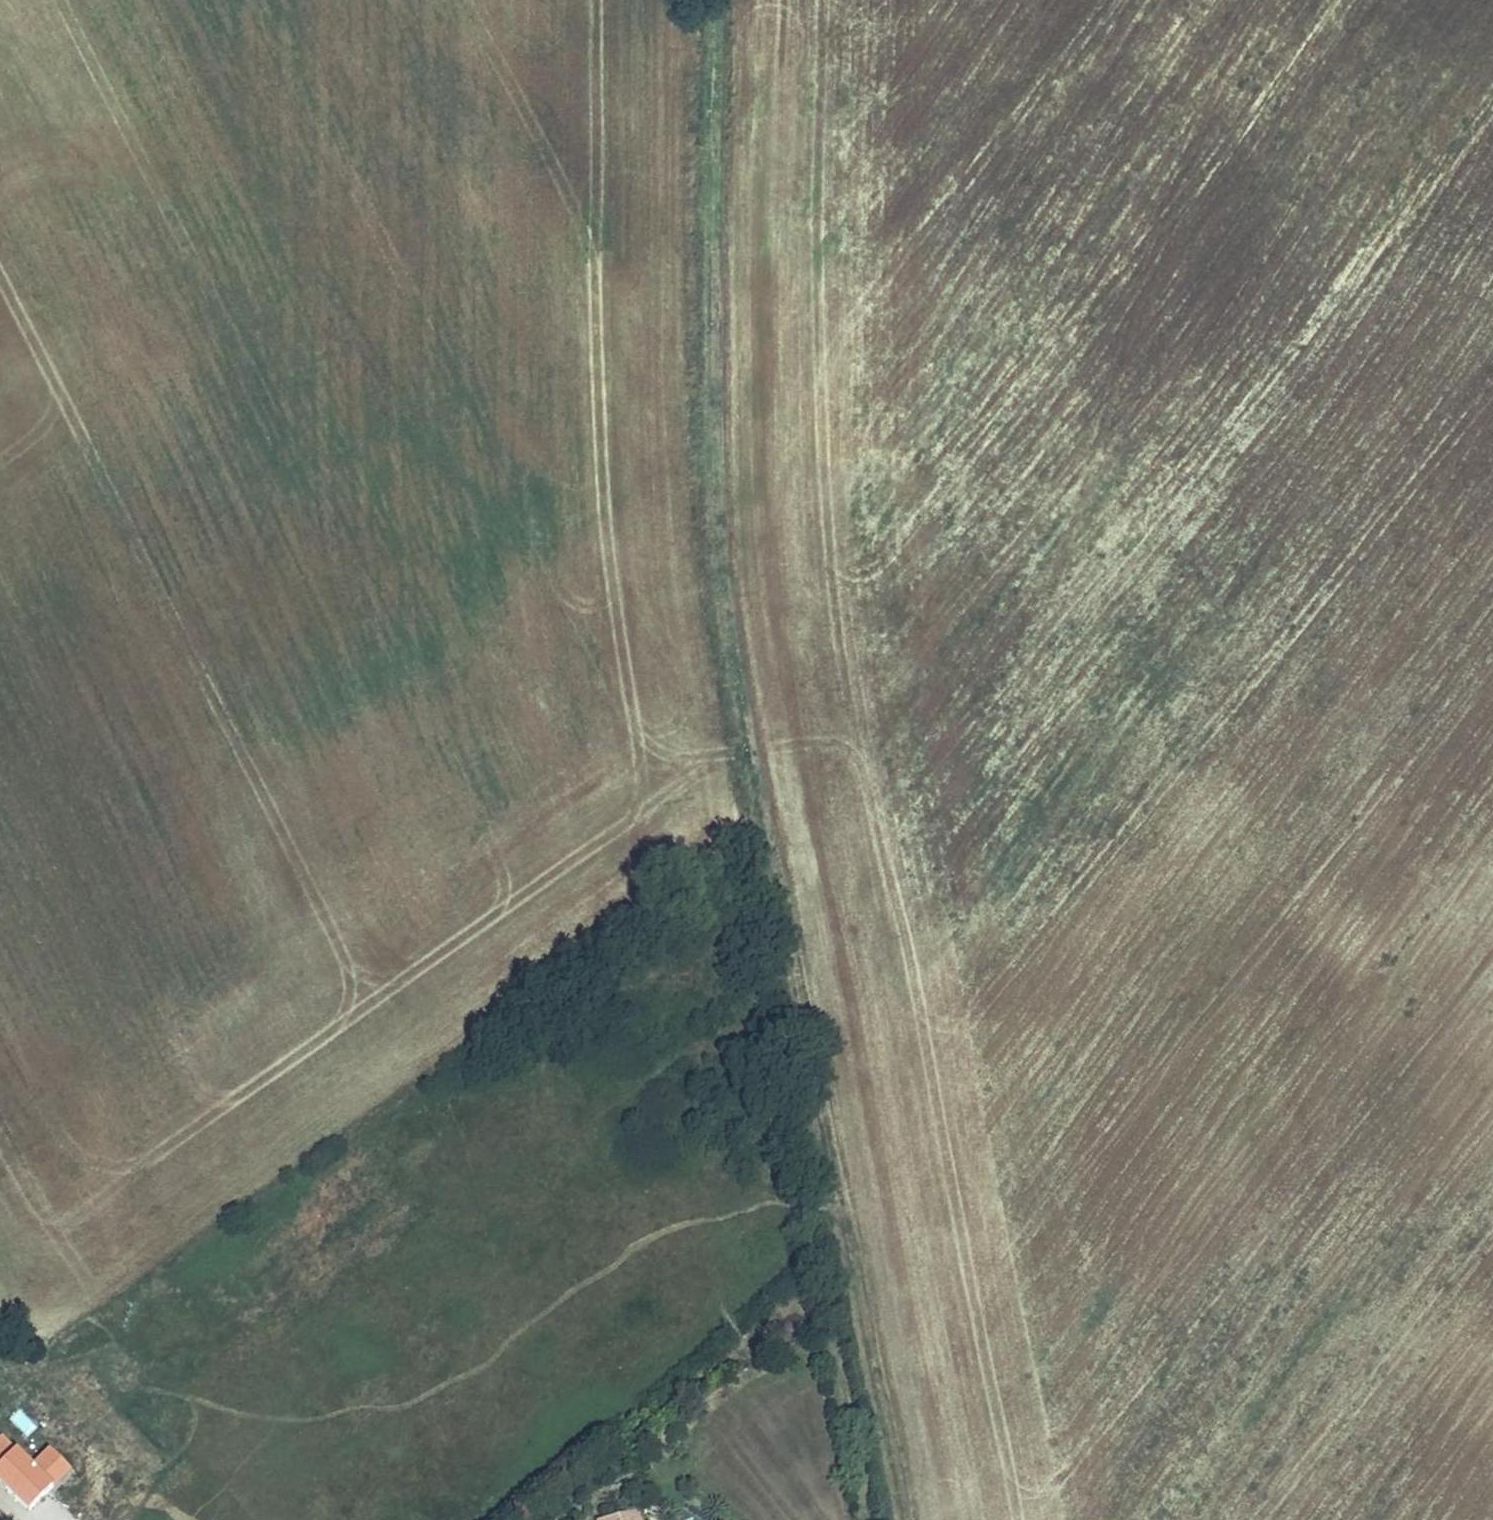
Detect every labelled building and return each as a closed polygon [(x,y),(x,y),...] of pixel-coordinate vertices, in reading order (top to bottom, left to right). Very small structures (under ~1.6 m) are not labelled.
[(0,1394),(0,1486),(10,1495),(56,1446),(0,1394)] [(10,1495),(0,1486),(0,1506),(10,1495)] [(634,1503),(594,1513),(595,1519),(638,1519),(634,1503)]
